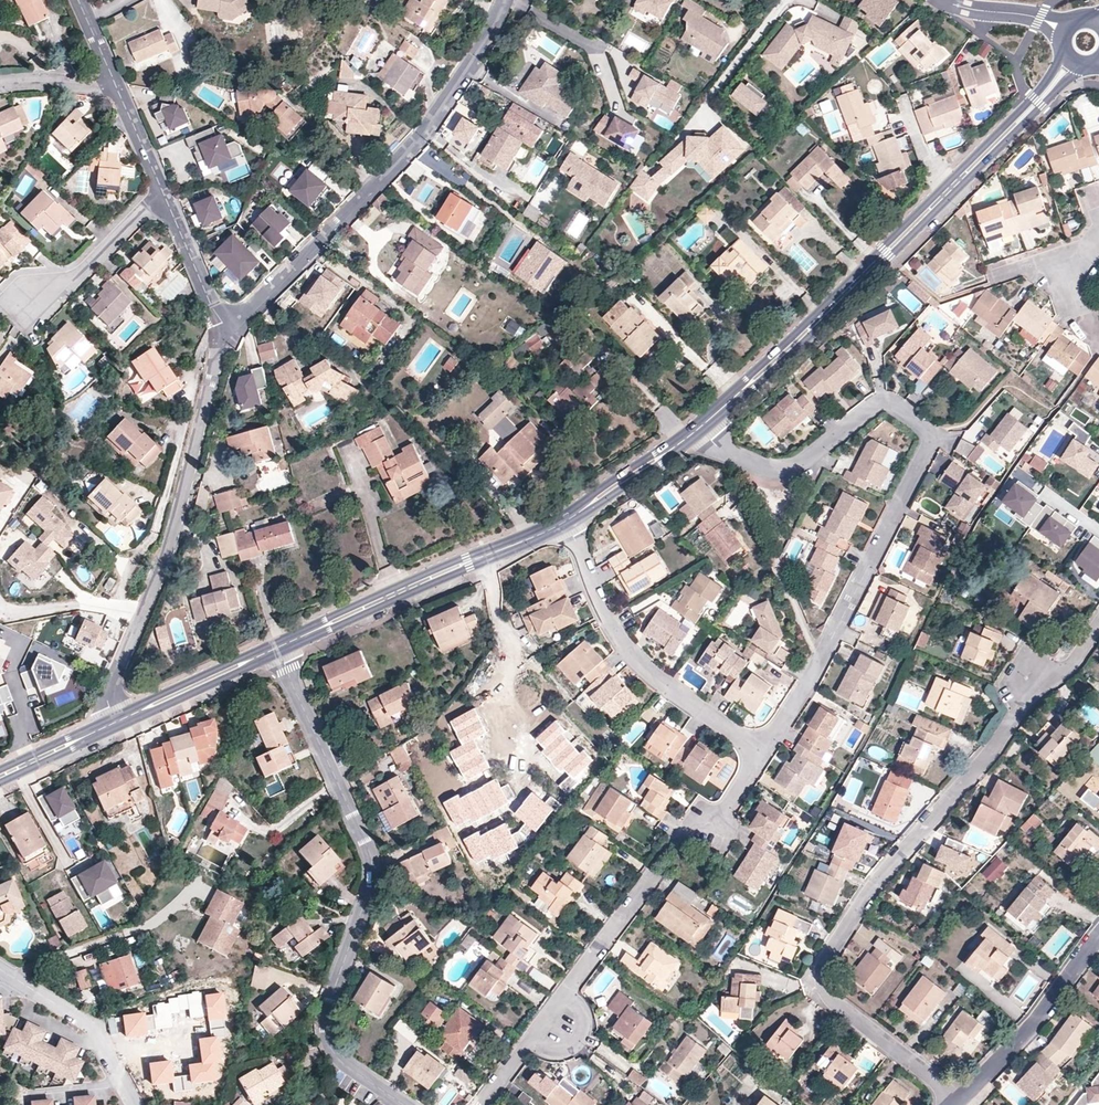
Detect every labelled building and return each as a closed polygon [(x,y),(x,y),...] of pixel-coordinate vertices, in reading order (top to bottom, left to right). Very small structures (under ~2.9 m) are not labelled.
[(20,11),(21,10),(29,28),(50,19),(41,1),(43,0),(15,0),(20,11)] [(200,10),(220,13),(220,16),(222,19),(235,20),(240,16),(241,10),(251,3),(248,0),(201,0),(200,10)] [(424,2),(420,0),(413,0),(404,14),(426,28),(437,11),(442,15),(452,0),(425,0),(424,2)] [(637,6),(648,13),(650,9),(666,18),(676,0),(641,0),(637,6)] [(709,9),(693,0),(687,0),(684,6),(692,10),(686,20),(690,22),(690,30),(685,39),(693,44),(698,41),(706,46),(706,51),(706,53),(719,60),(732,43),(729,41),(726,40),(725,35),(726,32),(728,30),(705,17),(709,9)] [(896,0),(864,0),(859,6),(868,14),(867,16),(880,27),(899,3),(896,0)] [(253,7),(251,3),(241,10),(240,16),(253,7)] [(431,32),(442,15),(437,11),(426,28),(431,32)] [(855,36),(860,24),(847,15),(841,29),(847,32),(855,36)] [(841,29),(813,16),(808,26),(797,30),(789,24),(764,55),(782,70),(803,44),(814,39),(832,48),(830,53),(835,56),(847,32),(841,29)] [(919,19),(901,35),(895,40),(901,46),(910,56),(913,53),(921,63),(921,62),(928,70),(936,62),(938,64),(948,55),(936,41),(933,44),(921,31),(925,26),(919,19)] [(181,49),(174,33),(165,37),(162,29),(131,42),(140,62),(170,49),(172,53),(181,49)] [(853,47),(854,44),(851,43),(855,36),(847,32),(835,56),(830,53),(827,60),(840,66),(845,55),(849,57),(851,56),(853,54),(855,52),(857,51),(858,50),(853,47)] [(832,48),(814,39),(817,47),(830,53),(832,48)] [(421,49),(407,41),(401,49),(415,58),(421,49)] [(706,46),(698,41),(693,44),(706,51),(706,46)] [(915,68),(921,63),(913,53),(910,56),(901,46),(898,50),(915,68)] [(406,95),(411,88),(422,71),(395,53),(379,77),(406,95)] [(36,74),(45,70),(39,56),(30,60),(36,74)] [(351,64),(359,71),(365,64),(357,57),(351,64)] [(357,72),(344,60),(343,76),(356,78),(357,72)] [(581,101),(574,96),(560,87),(564,80),(567,76),(548,63),(543,71),(530,90),(549,103),(569,117),(581,101)] [(988,103),(986,97),(984,92),(996,88),(986,64),(973,69),(971,63),(959,68),(974,108),(988,103)] [(545,108),(549,103),(530,90),(543,71),(538,67),(521,92),(545,108)] [(668,87),(635,68),(630,76),(639,81),(641,83),(638,88),(632,99),(647,108),(654,96),(675,109),(682,96),(679,94),(668,87)] [(427,74),(422,71),(411,88),(416,91),(427,74)] [(947,71),(941,74),(945,83),(951,81),(949,76),(947,71)] [(960,90),(954,74),(952,75),(949,76),(951,81),(955,92),(960,90)] [(576,87),(564,80),(560,87),(574,96),(577,91),(576,87)] [(673,80),(668,87),(679,94),(683,86),(673,80)] [(841,89),(843,95),(855,90),(852,82),(847,84),(841,89)] [(766,95),(749,83),(747,86),(742,83),(733,95),(758,115),(767,103),(763,99),(766,95)] [(243,118),(256,117),(256,111),(265,110),(267,103),(276,111),(272,115),(268,120),(275,126),(280,125),(291,135),(298,127),(294,124),(302,115),(278,95),(278,93),(278,92),(277,89),(274,86),(272,85),(270,85),(267,86),(265,87),(264,88),(239,91),(243,118)] [(997,93),(996,88),(984,92),(986,97),(997,93)] [(858,89),(855,90),(843,95),(838,97),(851,133),(871,125),(875,124),(870,110),(866,111),(864,105),(858,89)] [(178,93),(164,90),(161,101),(153,104),(161,121),(169,118),(173,128),(191,120),(185,107),(182,108),(181,105),(176,103),(178,93)] [(368,109),(369,95),(336,91),(335,102),(337,103),(335,120),(349,121),(348,132),(382,136),(383,124),(380,124),(381,108),(371,107),(371,109),(368,109)] [(952,120),(954,126),(966,121),(957,97),(956,95),(935,103),(933,97),(924,100),(927,107),(934,127),(944,123),(952,120)] [(830,100),(821,104),(825,115),(835,112),(830,100)] [(540,118),(515,105),(501,127),(526,143),(534,148),(544,131),(535,126),(540,118)] [(23,106),(15,109),(24,129),(31,125),(23,106)] [(915,111),(925,136),(946,129),(944,123),(934,127),(927,107),(915,111)] [(0,116),(0,155),(8,152),(3,140),(25,130),(24,129),(15,109),(0,116)] [(263,116),(268,120),(272,115),(265,110),(256,111),(256,117),(263,116)] [(56,134),(54,136),(70,151),(77,143),(80,146),(89,136),(76,123),(80,119),(83,117),(77,111),(67,122),(56,134)] [(305,118),(302,115),(294,124),(298,127),(305,118)] [(56,134),(67,122),(60,116),(49,128),(56,134)] [(640,130),(617,118),(615,122),(605,116),(595,129),(630,148),(640,130)] [(479,128),(462,117),(452,133),(469,143),(479,128)] [(93,132),(80,119),(76,123),(89,136),(93,132)] [(944,123),(946,129),(954,126),(952,120),(944,123)] [(809,129),(803,123),(797,129),(803,135),(809,129)] [(875,135),(871,125),(851,133),(855,143),(867,139),(875,135)] [(214,127),(187,138),(191,148),(199,145),(201,149),(195,151),(199,162),(208,158),(212,168),(245,154),(240,144),(236,141),(228,145),(224,135),(218,137),(214,127)] [(508,171),(526,143),(501,127),(484,155),(508,171)] [(709,138),(689,137),(689,139),(687,139),(661,162),(664,166),(655,175),(661,182),(671,173),(672,175),(687,161),(699,162),(702,159),(708,165),(711,163),(720,173),(745,150),(724,127),(709,140),(709,139),(709,138)] [(907,169),(895,136),(885,140),(882,133),(875,135),(867,139),(870,147),(874,146),(880,162),(876,164),(881,178),(879,179),(889,190),(907,183),(903,170),(907,169)] [(1088,165),(1089,166),(1097,164),(1087,135),(1079,138),(1088,165)] [(1088,165),(1079,138),(1046,149),(1054,172),(1060,170),(1068,168),(1069,172),(1088,165)] [(72,154),(80,146),(77,143),(70,151),(72,154)] [(791,173),(793,176),(803,186),(807,190),(825,172),(836,183),(846,174),(819,146),(791,173)] [(619,185),(579,159),(579,158),(571,153),(561,170),(569,175),(570,173),(575,176),(574,178),(570,185),(580,191),(582,187),(591,193),(589,196),(590,197),(606,207),(619,185)] [(108,163),(100,162),(99,173),(97,196),(106,197),(107,191),(120,193),(121,180),(122,168),(123,165),(117,164),(119,156),(109,155),(108,163)] [(100,158),(92,158),(91,172),(99,173),(100,162),(100,158)] [(720,173),(711,163),(708,165),(702,159),(699,162),(714,178),(720,173)] [(356,166),(361,177),(373,172),(368,161),(356,166)] [(45,177),(30,162),(26,169),(39,183),(45,177)] [(136,170),(122,168),(121,180),(135,182),(136,170)] [(1091,168),(1082,171),(1086,183),(1095,180),(1091,168)] [(308,171),(290,190),(308,206),(326,187),(308,171)] [(652,178),(642,171),(640,175),(635,180),(629,188),(639,195),(652,178)] [(1048,183),(1045,173),(1039,175),(1042,184),(1048,183)] [(851,179),(846,174),(836,183),(842,189),(851,179)] [(661,182),(655,175),(652,178),(639,195),(647,200),(659,184),(661,182)] [(797,192),(803,186),(793,176),(787,182),(797,192)] [(580,191),(570,185),(567,189),(587,202),(590,197),(589,196),(591,193),(582,187),(580,191)] [(1015,199),(1006,202),(1017,232),(1027,229),(1024,224),(1047,216),(1037,186),(1013,193),(1015,199)] [(808,222),(780,192),(772,199),(775,202),(756,222),(775,242),(785,231),(781,228),(791,218),(795,222),(801,229),(808,222)] [(21,215),(39,232),(44,228),(46,230),(50,235),(62,222),(65,225),(66,226),(73,219),(60,206),(58,208),(43,193),(21,215)] [(439,218),(460,232),(468,219),(475,207),(454,193),(439,218)] [(383,212),(393,201),(383,194),(373,204),(383,212)] [(226,218),(214,195),(196,204),(207,226),(226,218)] [(1006,202),(976,212),(984,237),(1007,229),(1008,235),(1017,232),(1006,202)] [(284,230),(290,224),(271,205),(252,224),(276,247),(285,238),(281,234),(284,230)] [(717,214),(708,206),(700,214),(709,224),(717,214)] [(482,211),(475,207),(468,219),(475,223),(482,211)] [(537,223),(546,229),(550,222),(541,216),(537,223)] [(1049,221),(1047,216),(1024,224),(1027,229),(1049,221)] [(785,231),(795,222),(791,218),(781,228),(785,231)] [(76,222),(73,219),(66,226),(68,229),(76,222)] [(24,251),(33,241),(12,221),(4,229),(24,251)] [(53,237),(65,225),(62,222),(50,235),(53,237)] [(1068,224),(1062,225),(1067,238),(1072,236),(1068,224)] [(4,229),(0,233),(0,269),(13,257),(15,260),(24,251),(4,229)] [(999,238),(1008,235),(1007,229),(984,237),(986,242),(999,238)] [(403,259),(406,261),(410,265),(405,272),(399,281),(415,292),(430,272),(440,257),(438,256),(442,251),(414,231),(407,240),(413,245),(403,259)] [(259,261),(232,234),(215,252),(241,278),(259,261)] [(999,238),(986,242),(989,250),(1002,246),(999,238)] [(714,266),(732,284),(743,273),(747,277),(754,284),(771,268),(741,239),(733,246),(736,249),(732,253),(730,250),(714,266)] [(957,265),(966,256),(950,240),(942,248),(944,249),(928,265),(950,287),(957,280),(954,277),(961,270),(957,265)] [(152,245),(151,242),(140,253),(142,255),(152,245)] [(567,261),(565,260),(555,275),(552,273),(542,289),(532,283),(535,277),(525,271),(541,245),(537,242),(531,252),(528,250),(513,274),(546,295),(567,261)] [(161,253),(152,245),(142,255),(140,253),(132,260),(136,264),(130,270),(143,283),(148,287),(154,280),(151,277),(167,262),(172,256),(165,248),(161,253)] [(555,275),(565,260),(541,245),(525,271),(535,277),(532,283),(542,289),(552,273),(555,275)] [(400,270),(405,272),(410,265),(406,261),(400,270)] [(169,264),(167,262),(151,277),(154,280),(169,264)] [(330,269),(324,277),(311,294),(308,292),(302,302),(323,317),(338,297),(331,292),(337,285),(339,287),(345,280),(330,269)] [(143,283),(130,270),(128,271),(122,277),(135,291),(143,283)] [(436,276),(430,272),(415,292),(422,296),(436,276)] [(701,286),(688,272),(662,297),(684,319),(693,310),(698,315),(705,308),(698,301),(692,295),(695,292),(701,286)] [(736,288),(747,277),(743,273),(732,284),(736,288)] [(321,275),(308,292),(311,294),(324,277),(321,275)] [(100,297),(101,299),(104,301),(93,312),(110,328),(108,330),(114,336),(126,323),(120,317),(132,304),(110,282),(103,288),(106,291),(100,297)] [(388,344),(403,324),(377,306),(382,299),(369,290),(343,326),(368,344),(375,335),(388,344)] [(1012,320),(1017,313),(1010,307),(1008,310),(996,302),(998,299),(986,290),(971,309),(986,320),(1003,332),(1012,320)] [(701,298),(695,292),(692,295),(698,301),(701,298)] [(91,309),(93,312),(104,301),(101,299),(91,309)] [(662,338),(625,299),(606,318),(644,356),(662,338)] [(1010,307),(998,299),(996,302),(1008,310),(1010,307)] [(1033,345),(1037,339),(1043,344),(1057,325),(1051,321),(1053,318),(1027,299),(1017,313),(1012,320),(1022,327),(1018,334),(1033,345)] [(689,324),(698,315),(693,310),(684,319),(689,324)] [(899,328),(891,311),(865,324),(859,330),(867,349),(876,345),(874,340),(899,328)] [(520,340),(527,330),(513,320),(506,330),(520,340)] [(1000,337),(1003,332),(986,320),(983,324),(1000,337)] [(97,353),(69,324),(53,341),(55,343),(47,351),(58,372),(75,355),(85,365),(97,353)] [(1057,325),(1043,344),(1049,349),(1047,352),(1059,361),(1068,368),(1078,375),(1092,356),(1072,342),(1070,345),(1059,337),(1062,334),(1065,330),(1057,325)] [(920,330),(914,336),(927,347),(932,340),(920,330)] [(1070,345),(1072,342),(1062,334),(1059,337),(1070,345)] [(546,344),(539,335),(525,346),(531,354),(546,344)] [(914,336),(896,357),(902,362),(908,367),(907,368),(921,380),(921,379),(937,361),(924,350),(927,347),(914,336)] [(985,339),(982,344),(990,350),(994,346),(985,339)] [(258,345),(262,361),(278,357),(273,341),(258,345)] [(599,358),(584,343),(560,367),(568,374),(572,370),(579,377),(582,375),(586,379),(574,391),(564,381),(555,390),(558,393),(551,400),(562,412),(569,405),(578,414),(587,405),(592,409),(600,401),(599,400),(593,394),(599,387),(601,389),(612,379),(602,369),(598,373),(591,366),(599,358)] [(990,350),(982,344),(979,347),(987,354),(990,350)] [(156,347),(153,350),(166,370),(168,367),(156,347)] [(952,370),(951,371),(957,376),(960,373),(964,377),(964,382),(972,389),(975,384),(982,390),(998,371),(970,347),(965,354),(952,370)] [(834,392),(854,374),(853,372),(859,367),(842,348),(836,354),(836,355),(839,358),(825,371),(822,367),(804,383),(818,399),(825,392),(830,387),(833,391),(834,392)] [(166,370),(153,350),(135,361),(147,381),(149,380),(157,392),(158,394),(163,391),(168,398),(182,389),(168,367),(166,370)] [(952,370),(965,354),(959,350),(946,365),(952,370)] [(11,353),(0,369),(0,396),(6,401),(12,392),(16,386),(24,391),(32,378),(14,366),(16,363),(19,358),(11,353)] [(453,372),(460,362),(453,357),(446,367),(453,372)] [(1085,376),(1098,387),(1098,357),(1085,376)] [(329,359),(313,368),(316,373),(307,378),(304,372),(296,359),(277,370),(279,378),(297,407),(308,401),(304,394),(312,389),(314,391),(317,392),(320,392),(323,391),(325,389),(342,399),(343,397),(355,403),(361,391),(345,382),(348,375),(335,369),(329,359)] [(151,396),(157,392),(149,380),(147,381),(135,361),(131,363),(151,396)] [(937,361),(921,379),(929,386),(944,368),(937,361)] [(1068,368),(1059,361),(1055,367),(1064,373),(1068,368)] [(907,368),(908,367),(902,362),(900,366),(905,371),(907,368)] [(34,376),(16,363),(14,366),(32,378),(34,376)] [(246,410),(267,404),(262,390),(270,387),(264,367),(253,370),(255,375),(243,379),(240,389),(246,410)] [(313,368),(304,372),(307,378),(316,373),(313,368)] [(20,397),(24,391),(16,386),(12,392),(20,397)] [(605,393),(601,389),(599,387),(593,394),(599,400),(605,393)] [(514,405),(501,391),(494,397),(491,394),(480,405),(485,411),(479,416),(493,430),(496,427),(506,418),(510,414),(508,412),(514,405)] [(809,416),(816,410),(803,396),(796,401),(791,395),(763,420),(778,436),(790,426),(806,413),(809,416)] [(806,413),(790,426),(793,429),(809,416),(806,413)] [(1009,454),(1028,430),(1008,414),(991,436),(988,433),(981,442),(995,454),(1000,447),(1009,454)] [(511,443),(521,433),(506,418),(496,427),(511,443)] [(126,419),(124,420),(142,437),(143,436),(126,419)] [(142,437),(124,420),(108,438),(126,455),(129,452),(140,462),(148,470),(162,453),(143,436),(142,437)] [(532,422),(521,433),(511,443),(500,453),(494,446),(482,458),(502,479),(513,469),(518,474),(522,479),(535,466),(530,462),(551,442),(532,422)] [(1087,479),(1098,464),(1089,459),(1095,451),(1086,445),(1092,435),(1074,422),(1069,429),(1076,434),(1059,459),(1087,479)] [(278,457),(269,426),(229,438),(233,451),(244,448),(246,456),(256,453),(258,463),(278,457)] [(431,476),(414,444),(404,448),(406,452),(397,456),(381,427),(357,439),(362,449),(365,447),(375,468),(379,466),(399,504),(407,500),(403,491),(431,476)] [(134,468),(140,462),(129,452),(126,455),(108,438),(105,441),(134,468)] [(868,442),(858,462),(861,464),(860,468),(856,466),(852,474),(870,482),(881,488),(891,469),(883,464),(891,448),(875,440),(868,442)] [(967,461),(977,448),(961,441),(956,453),(967,461)] [(555,447),(551,442),(530,462),(535,466),(555,447)] [(985,450),(979,445),(977,448),(967,461),(973,465),(985,450)] [(1033,456),(1031,460),(1027,466),(1039,474),(1045,465),(1033,456)] [(1022,463),(1027,466),(1031,460),(1026,457),(1022,463)] [(952,464),(943,478),(960,489),(958,494),(962,496),(951,511),(964,520),(974,505),(976,506),(987,488),(952,464)] [(506,484),(518,474),(513,469),(502,479),(506,484)] [(870,482),(852,474),(848,472),(844,480),(866,491),(870,482)] [(433,486),(431,476),(403,491),(407,500),(433,486)] [(940,481),(958,494),(960,489),(943,478),(940,481)] [(107,479),(106,481),(123,497),(125,496),(107,479)] [(123,497),(106,481),(90,498),(107,514),(110,511),(122,522),(127,527),(130,526),(143,512),(125,496),(123,497)] [(682,496),(699,518),(703,524),(715,515),(717,513),(713,507),(718,503),(702,481),(682,496)] [(1038,497),(1018,482),(1000,507),(1029,528),(1043,508),(1038,504),(1042,499),(1038,497)] [(0,513),(7,502),(13,492),(0,483),(0,513)] [(210,494),(202,485),(193,518),(195,519),(195,521),(204,518),(210,494)] [(216,496),(221,513),(229,511),(244,507),(239,490),(216,496)] [(16,493),(13,492),(7,502),(10,503),(16,493)] [(840,537),(845,540),(855,521),(859,523),(868,506),(844,494),(826,528),(822,527),(817,537),(820,539),(835,546),(840,537)] [(947,509),(951,511),(962,496),(958,494),(947,509)] [(116,528),(122,522),(110,511),(107,514),(90,498),(87,501),(116,528)] [(64,529),(65,527),(50,514),(54,510),(42,499),(27,515),(47,533),(40,541),(43,544),(47,548),(54,539),(65,549),(75,539),(64,529)] [(1046,504),(1043,508),(1029,528),(1060,550),(1071,535),(1078,527),(1046,504)] [(635,556),(657,543),(639,513),(617,525),(635,556)] [(743,549),(724,523),(722,525),(715,515),(703,524),(701,525),(709,535),(706,536),(725,562),(743,549)] [(849,542),(859,523),(855,521),(845,540),(849,542)] [(246,529),(234,532),(240,554),(242,561),(264,556),(263,551),(296,542),(291,522),(247,534),(246,529)] [(970,526),(962,522),(957,532),(965,536),(970,526)] [(659,523),(652,526),(657,538),(664,535),(659,523)] [(948,537),(924,524),(919,533),(922,535),(918,543),(922,546),(913,564),(921,567),(915,577),(930,585),(949,549),(944,546),(948,537)] [(234,532),(218,537),(224,558),(240,554),(234,532)] [(1093,535),(1074,562),(1084,569),(1082,572),(1096,582),(1098,577),(1098,539),(1093,535)] [(835,546),(820,539),(815,548),(819,549),(811,564),(821,570),(818,574),(815,573),(813,576),(811,575),(807,584),(813,588),(810,593),(814,600),(820,604),(834,576),(832,574),(840,559),(836,557),(840,549),(835,546)] [(47,548),(43,544),(36,553),(25,543),(8,562),(21,574),(23,571),(35,582),(50,566),(48,564),(56,555),(47,548)] [(921,567),(913,564),(922,546),(918,543),(903,571),(913,576),(915,577),(921,567)] [(629,560),(623,552),(610,560),(615,568),(629,560)] [(633,567),(629,560),(615,568),(619,575),(624,573),(635,591),(644,586),(642,582),(649,577),(652,581),(668,572),(657,553),(633,567)] [(147,558),(141,557),(138,564),(145,566),(147,558)] [(821,570),(811,564),(807,572),(811,575),(813,576),(815,573),(818,574),(821,570)] [(556,581),(559,580),(552,565),(548,567),(556,581)] [(565,590),(566,590),(561,579),(559,580),(556,581),(548,567),(531,575),(538,590),(534,591),(540,603),(562,592),(565,590)] [(965,572),(955,567),(950,577),(960,582),(965,572)] [(243,606),(238,587),(233,589),(228,572),(211,577),(215,592),(192,599),(198,623),(212,620),(211,615),(243,606)] [(677,600),(673,608),(695,623),(700,615),(695,612),(704,597),(711,602),(721,586),(701,572),(695,581),(698,584),(694,590),(691,587),(687,585),(682,593),(686,596),(681,603),(677,600)] [(1027,572),(1016,588),(1031,599),(1026,607),(1018,618),(1037,632),(1050,613),(1048,612),(1060,594),(1027,572)] [(630,594),(635,591),(624,573),(619,575),(630,594)] [(644,586),(652,581),(649,577),(642,582),(644,586)] [(112,592),(117,582),(111,578),(106,588),(112,592)] [(892,588),(888,595),(876,622),(884,626),(879,637),(893,643),(911,606),(903,602),(907,595),(892,588)] [(1023,604),(1026,607),(1031,599),(1016,588),(1011,595),(1023,603),(1023,604)] [(540,603),(521,612),(531,632),(538,629),(555,620),(557,625),(558,625),(561,630),(580,621),(569,599),(567,600),(562,592),(540,603)] [(870,619),(876,622),(888,595),(882,592),(870,619)] [(770,601),(761,605),(766,617),(760,620),(764,628),(754,642),(786,662),(792,654),(781,647),(785,642),(782,639),(785,635),(770,601)] [(755,608),(760,620),(766,617),(761,605),(755,608)] [(479,629),(475,614),(465,619),(460,607),(430,620),(440,644),(470,631),(471,633),(479,629)] [(650,638),(652,636),(654,632),(665,640),(663,643),(676,651),(690,630),(660,609),(643,633),(650,638)] [(555,620),(538,629),(540,633),(557,625),(555,620)] [(111,634),(87,624),(78,644),(96,652),(98,647),(104,650),(111,634)] [(1002,635),(1003,632),(986,625),(985,628),(1002,635)] [(998,643),(1002,635),(985,628),(981,636),(972,632),(961,657),(983,666),(986,658),(990,649),(993,642),(998,643)] [(472,637),(471,633),(470,631),(440,644),(443,649),(472,637)] [(652,636),(663,643),(665,640),(654,632),(652,636)] [(917,645),(925,648),(930,635),(922,632),(917,645)] [(738,677),(748,662),(734,653),(736,650),(720,639),(716,644),(713,641),(703,656),(710,661),(708,665),(716,670),(721,663),(724,665),(721,670),(729,676),(730,674),(737,678),(738,677)] [(585,641),(582,644),(589,651),(592,648),(585,641)] [(674,655),(676,651),(663,643),(661,646),(674,655)] [(609,668),(592,648),(589,651),(582,644),(558,666),(576,686),(586,677),(592,683),(609,668)] [(756,652),(748,647),(743,655),(751,659),(756,652)] [(996,651),(990,649),(986,658),(992,660),(996,651)] [(857,650),(851,664),(855,666),(847,679),(844,677),(836,692),(854,701),(860,691),(866,695),(875,678),(877,679),(884,665),(857,650)] [(372,677),(361,651),(325,668),(334,688),(358,676),(361,682),(372,677)] [(765,658),(756,652),(751,659),(760,666),(765,658)] [(60,684),(68,668),(40,656),(33,671),(22,676),(28,692),(39,688),(41,693),(61,686),(60,684)] [(710,661),(703,656),(698,663),(705,668),(708,665),(710,661)] [(851,664),(844,677),(847,679),(855,666),(851,664)] [(616,675),(609,668),(592,683),(585,690),(602,707),(604,705),(614,716),(635,696),(625,685),(622,688),(613,677),(616,675)] [(737,678),(724,696),(732,702),(734,698),(737,695),(757,710),(767,697),(764,695),(771,686),(753,672),(746,683),(738,677),(737,678)] [(625,685),(616,675),(613,677),(622,688),(625,685)] [(345,690),(361,682),(358,676),(334,688),(335,691),(344,687),(345,690)] [(967,698),(971,689),(954,681),(952,687),(947,686),(949,682),(937,677),(925,705),(955,718),(954,721),(961,724),(967,711),(961,708),(957,707),(959,703),(962,696),(967,698)] [(7,683),(0,686),(0,706),(2,705),(13,701),(7,683)] [(417,702),(409,684),(369,703),(377,718),(389,712),(390,715),(417,702)] [(861,705),(866,695),(860,691),(854,701),(861,705)] [(737,695),(734,698),(755,713),(757,710),(737,695)] [(640,701),(635,696),(614,716),(618,720),(640,701)] [(967,698),(962,696),(959,703),(957,707),(961,708),(967,711),(972,701),(967,698)] [(1094,708),(1098,705),(1098,696),(1090,702),(1094,708)] [(812,753),(821,758),(846,720),(823,705),(804,736),(799,744),(812,753)] [(486,732),(474,709),(449,722),(462,745),(474,739),(486,732)] [(394,722),(390,715),(389,712),(377,718),(382,728),(394,722)] [(279,724),(274,713),(254,722),(268,753),(256,759),(265,778),(297,764),(283,733),(279,724)] [(951,730),(915,715),(911,725),(918,728),(919,728),(911,745),(905,742),(899,754),(915,761),(911,770),(923,775),(930,761),(926,759),(930,751),(933,745),(942,749),(946,740),(951,730)] [(678,735),(661,723),(656,719),(650,727),(655,730),(648,740),(665,752),(673,759),(683,745),(688,737),(680,732),(678,735)] [(678,735),(680,732),(663,720),(661,723),(678,735)] [(867,734),(871,727),(859,720),(856,727),(867,734)] [(565,731),(556,721),(536,740),(545,749),(542,752),(560,772),(564,769),(573,778),(593,760),(584,750),(580,754),(561,734),(565,731)] [(1055,766),(1074,745),(1066,738),(1072,731),(1062,722),(1056,729),(1047,721),(1037,734),(1041,738),(1047,732),(1053,737),(1043,747),(1039,752),(1055,766)] [(282,722),(279,724),(283,733),(287,731),(282,722)] [(171,745),(150,750),(161,791),(174,787),(171,779),(179,776),(180,779),(193,776),(190,767),(198,765),(199,768),(212,765),(217,733),(214,723),(206,728),(205,725),(190,732),(191,736),(170,742),(171,745)] [(1073,730),(1072,731),(1066,738),(1074,745),(1081,737),(1073,730)] [(1037,742),(1043,747),(1053,737),(1047,732),(1041,738),(1037,742)] [(403,744),(402,744),(408,755),(422,748),(417,737),(403,744)] [(474,739),(462,745),(450,751),(465,780),(489,767),(474,739)] [(665,752),(648,740),(645,745),(661,757),(665,752)] [(673,759),(670,763),(679,770),(685,762),(707,777),(719,760),(705,750),(707,747),(699,741),(692,752),(683,745),(673,759)] [(1098,743),(1088,755),(1098,764),(1098,744),(1098,743)] [(408,755),(402,744),(389,751),(399,768),(412,761),(408,755)] [(812,753),(799,744),(794,751),(798,753),(793,759),(790,764),(787,762),(775,781),(798,796),(808,782),(813,785),(823,770),(808,759),(812,753)] [(705,750),(719,760),(721,757),(707,747),(705,750)] [(895,762),(911,770),(915,761),(899,754),(895,762)] [(414,766),(412,761),(399,768),(401,773),(414,766)] [(90,783),(103,809),(130,797),(135,803),(144,799),(128,765),(90,783)] [(894,822),(914,778),(892,768),(877,803),(873,812),(878,814),(889,819),(894,822)] [(222,774),(214,792),(227,799),(234,786),(222,774)] [(648,798),(649,799),(654,802),(649,810),(663,820),(669,811),(666,809),(672,799),(671,798),(667,796),(673,787),(653,774),(647,784),(655,789),(648,798)] [(399,777),(381,786),(385,794),(382,795),(389,809),(385,810),(394,828),(419,816),(399,777)] [(458,795),(443,803),(456,827),(470,819),(471,823),(509,803),(496,779),(460,798),(458,795)] [(999,779),(990,797),(987,804),(981,801),(974,818),(985,824),(983,829),(996,835),(999,829),(1006,814),(1008,811),(1009,806),(1020,812),(1028,793),(999,779)] [(597,812),(613,787),(603,781),(584,810),(594,816),(597,812)] [(655,789),(647,784),(641,793),(648,798),(655,789)] [(374,789),(385,810),(389,809),(382,795),(385,794),(381,786),(374,789)] [(597,812),(617,825),(633,800),(613,787),(597,812)] [(671,798),(677,789),(673,787),(667,796),(671,798)] [(1089,788),(1080,799),(1093,810),(1097,805),(1098,802),(1098,796),(1089,788)] [(46,796),(38,800),(51,824),(59,820),(65,830),(80,821),(63,791),(48,800),(46,796)] [(214,792),(205,808),(213,812),(219,815),(227,799),(214,792)] [(554,810),(533,792),(514,814),(536,832),(554,810)] [(984,794),(981,801),(987,804),(990,797),(984,794)] [(136,807),(135,803),(130,797),(103,809),(108,820),(136,807)] [(654,802),(649,799),(643,806),(649,810),(654,802)] [(623,828),(638,803),(633,800),(617,825),(623,828)] [(780,858),(784,852),(777,847),(778,845),(771,840),(786,815),(781,812),(763,801),(757,811),(761,814),(755,822),(750,829),(757,833),(753,840),(756,843),(780,858)] [(1018,815),(1020,812),(1009,806),(1008,811),(1018,815)] [(209,820),(213,812),(205,808),(201,816),(209,820)] [(388,831),(394,828),(385,810),(379,813),(388,831)] [(751,819),(755,822),(761,814),(757,811),(751,819)] [(1042,821),(1033,813),(1021,827),(1026,831),(1032,825),(1036,828),(1042,821)] [(28,814),(23,817),(24,820),(11,828),(9,824),(4,827),(7,831),(12,841),(26,865),(49,852),(28,814)] [(1012,817),(1006,814),(999,829),(1005,832),(1012,817)] [(236,827),(237,825),(219,815),(205,840),(216,846),(220,840),(227,844),(230,839),(239,844),(246,832),(236,827)] [(23,817),(9,824),(11,828),(24,820),(23,817)] [(971,823),(983,829),(985,824),(974,818),(971,823)] [(1098,848),(1098,839),(1078,822),(1055,852),(1077,870),(1085,861),(1082,858),(1092,846),(1097,850),(1098,848)] [(478,832),(463,840),(473,859),(488,852),(492,861),(518,847),(506,823),(480,836),(478,832)] [(849,870),(854,859),(859,861),(863,853),(860,851),(867,833),(846,824),(835,849),(836,850),(831,862),(849,870)] [(454,839),(447,826),(432,833),(438,846),(443,843),(454,839)] [(608,836),(592,826),(568,857),(590,875),(609,851),(601,845),(608,836)] [(12,841),(7,831),(4,833),(10,843),(12,841)] [(874,836),(867,833),(860,851),(863,853),(867,843),(870,844),(874,836)] [(311,869),(306,873),(315,883),(332,868),(328,862),(335,856),(318,836),(298,853),(311,869)] [(964,845),(947,837),(944,846),(942,845),(939,851),(935,859),(965,872),(971,857),(961,853),(964,845)] [(808,841),(805,847),(811,851),(815,845),(808,841)] [(1019,849),(1012,842),(1000,855),(1007,862),(1019,849)] [(443,843),(438,846),(400,863),(406,876),(413,873),(416,879),(427,874),(452,863),(443,843)] [(758,891),(780,858),(756,843),(744,862),(748,865),(739,878),(758,891)] [(613,854),(609,851),(590,875),(595,878),(613,854)] [(343,865),(335,856),(328,862),(332,868),(315,883),(306,873),(302,877),(314,891),(343,865)] [(1001,871),(1006,866),(997,857),(982,873),(991,881),(996,876),(999,878),(1003,873),(1001,871)] [(735,876),(739,878),(748,865),(744,862),(735,876)] [(844,881),(849,870),(831,862),(830,865),(822,862),(818,870),(817,869),(806,894),(831,906),(842,881),(844,881)] [(79,876),(71,880),(84,903),(96,896),(102,907),(115,900),(108,889),(116,884),(104,863),(80,877),(79,876)] [(914,876),(907,890),(903,899),(924,910),(936,887),(938,887),(945,872),(925,863),(918,878),(914,876)] [(184,871),(178,866),(173,873),(179,877),(184,871)] [(576,893),(583,883),(568,872),(559,884),(543,872),(531,888),(541,895),(540,897),(552,906),(548,910),(558,917),(570,902),(567,900),(573,892),(576,893)] [(429,880),(427,874),(416,879),(413,873),(406,876),(411,888),(429,880)] [(1050,906),(1044,901),(1038,896),(1041,891),(1047,897),(1053,890),(1036,876),(1008,911),(1026,927),(1032,919),(1039,910),(1044,914),(1050,906)] [(699,895),(679,882),(673,892),(692,905),(699,895)] [(6,926),(9,915),(10,914),(10,907),(21,902),(12,883),(0,888),(0,929),(6,926)] [(899,897),(903,899),(907,890),(903,888),(899,897)] [(244,905),(218,891),(204,914),(210,917),(217,921),(204,946),(225,957),(239,932),(231,928),(244,905)] [(1044,901),(1047,897),(1041,891),(1038,896),(1044,901)] [(705,927),(711,919),(692,905),(673,892),(666,900),(669,902),(665,907),(656,918),(691,942),(702,925),(705,927)] [(68,938),(88,927),(79,912),(76,914),(74,910),(68,900),(67,900),(63,893),(48,902),(52,909),(51,909),(68,938)] [(546,913),(548,910),(552,906),(540,897),(535,904),(546,913)] [(395,906),(397,900),(390,898),(388,904),(395,906)] [(24,908),(21,902),(10,907),(10,914),(24,908)] [(720,909),(712,905),(707,914),(714,918),(720,909)] [(766,949),(772,951),(783,956),(792,960),(798,947),(792,944),(799,929),(809,934),(813,924),(779,909),(774,920),(776,921),(773,927),(770,926),(766,935),(770,937),(766,949)] [(1037,922),(1044,914),(1039,910),(1032,919),(1037,922)] [(489,920),(495,914),(490,911),(486,918),(489,920)] [(385,928),(392,937),(400,946),(410,960),(433,943),(410,914),(403,920),(400,916),(385,928)] [(514,928),(520,920),(512,914),(506,922),(514,928)] [(204,946),(217,921),(210,917),(196,942),(204,946)] [(302,917),(298,919),(310,935),(313,933),(302,917)] [(310,935),(298,919),(271,939),(279,949),(294,938),(299,944),(297,946),(305,956),(329,938),(321,927),(313,933),(310,935)] [(715,922),(711,919),(705,927),(702,925),(691,942),(697,947),(715,922)] [(514,928),(506,922),(494,938),(512,952),(506,960),(516,968),(524,974),(530,965),(523,960),(529,952),(526,949),(523,947),(534,931),(520,920),(514,928)] [(904,937),(914,942),(923,931),(916,925),(904,937)] [(1003,952),(1010,944),(988,926),(981,935),(985,938),(965,962),(978,973),(982,968),(992,976),(1002,965),(1009,957),(1003,952)] [(523,947),(526,949),(538,934),(534,931),(523,947)] [(61,946),(55,935),(47,939),(52,950),(61,946)] [(471,950),(476,939),(467,935),(462,947),(471,950)] [(395,950),(400,946),(392,937),(387,941),(395,950)] [(877,948),(872,955),(853,978),(871,992),(876,986),(878,987),(892,970),(885,965),(890,958),(896,963),(902,955),(880,937),(874,945),(877,948)] [(674,970),(680,962),(653,942),(643,956),(649,960),(645,966),(639,961),(627,953),(620,962),(657,987),(671,968),(674,970)] [(1016,948),(1010,944),(1003,952),(1009,957),(1016,948)] [(301,958),(305,956),(297,946),(294,948),(301,958)] [(781,962),(783,956),(772,951),(770,957),(781,962)] [(850,976),(853,978),(872,955),(868,952),(850,976)] [(253,962),(261,964),(263,955),(256,953),(253,962)] [(927,953),(921,962),(929,968),(935,959),(927,953)] [(100,965),(104,976),(113,973),(118,992),(138,986),(128,956),(100,965)] [(643,956),(639,961),(645,966),(649,960),(643,956)] [(504,984),(516,968),(506,960),(503,957),(495,966),(489,961),(471,984),(487,996),(490,990),(499,997),(507,986),(504,984)] [(1008,970),(1002,965),(992,976),(991,977),(998,983),(1008,970)] [(666,980),(674,970),(671,968),(657,987),(663,991),(669,982),(666,980)] [(182,979),(179,971),(172,974),(174,981),(182,979)] [(91,988),(86,972),(75,975),(80,990),(91,988)] [(396,986),(372,972),(355,1000),(379,1014),(396,986)] [(110,994),(118,992),(113,973),(104,976),(110,994)] [(760,985),(761,975),(736,974),(736,978),(733,978),(732,997),(723,996),(722,1010),(741,1012),(741,1007),(750,1008),(755,1008),(756,1001),(756,991),(757,984),(760,985)] [(925,1019),(946,992),(925,976),(904,1002),(925,1019)] [(961,997),(968,987),(961,982),(954,992),(961,997)] [(267,1018),(261,1023),(273,1037),(284,1028),(305,1010),(296,999),(293,1001),(282,988),(258,1009),(267,1018)] [(971,999),(976,994),(971,989),(966,994),(971,999)] [(495,1002),(499,997),(490,990),(487,996),(495,1002)] [(204,991),(187,994),(190,1017),(205,1015),(207,1015),(204,991)] [(622,1018),(615,1027),(627,1035),(624,1038),(635,1046),(653,1023),(631,1006),(634,1002),(620,991),(608,1007),(622,1018)] [(222,992),(205,994),(208,1018),(223,1016),(225,1016),(222,992)] [(178,996),(180,1010),(189,1009),(187,994),(178,996)] [(169,998),(171,1013),(180,1012),(178,997),(169,998)] [(169,1002),(152,1005),(155,1028),(170,1026),(172,1026),(169,1002)] [(440,1034),(434,1043),(458,1060),(465,1052),(462,1050),(481,1025),(460,1009),(447,1026),(443,1024),(447,1019),(442,1015),(444,1012),(431,1002),(422,1014),(429,1019),(426,1024),(440,1034)] [(921,1025),(925,1019),(904,1002),(899,1009),(921,1025)] [(0,1003),(0,1030),(2,1030),(2,1026),(5,1026),(11,1029),(1,1051),(10,1055),(13,1049),(20,1053),(17,1059),(27,1064),(30,1057),(36,1061),(34,1068),(43,1072),(47,1066),(54,1069),(51,1076),(61,1081),(65,1074),(72,1078),(81,1060),(72,1056),(77,1045),(61,1037),(55,1047),(39,1038),(44,1029),(26,1020),(21,1030),(13,1026),(17,1016),(10,1012),(9,1009),(1,1010),(0,1003)] [(750,1017),(750,1008),(741,1007),(741,1012),(740,1016),(750,1017)] [(983,1008),(975,1018),(984,1025),(974,1039),(977,1042),(997,1019),(983,1008)] [(970,1036),(974,1039),(984,1025),(975,1018),(964,1009),(945,1035),(946,1037),(958,1046),(960,1048),(970,1036)] [(1076,1011),(1063,1028),(1066,1031),(1079,1013),(1076,1011)] [(143,1012),(123,1014),(126,1035),(146,1033),(146,1029),(144,1014),(143,1012)] [(144,1014),(146,1029),(154,1028),(152,1013),(144,1014)] [(1050,1044),(1044,1051),(1060,1066),(1071,1053),(1073,1055),(1080,1045),(1094,1025),(1079,1013),(1066,1031),(1063,1028),(1057,1035),(1053,1041),(1050,1044)] [(223,1016),(208,1018),(211,1037),(217,1036),(226,1035),(223,1016)] [(421,1032),(401,1018),(394,1028),(413,1042),(421,1032)] [(804,1040),(797,1035),(790,1030),(794,1025),(786,1020),(768,1043),(777,1050),(789,1060),(804,1040)] [(800,1031),(794,1025),(790,1030),(797,1035),(800,1031)] [(613,1030),(624,1038),(627,1035),(615,1027),(613,1030)] [(707,1049),(688,1035),(669,1061),(666,1060),(659,1069),(677,1082),(683,1075),(686,1077),(707,1049)] [(217,1036),(211,1037),(200,1039),(203,1062),(213,1061),(220,1060),(217,1036)] [(958,1046),(946,1037),(939,1046),(951,1055),(958,1046)] [(632,1050),(635,1046),(624,1038),(622,1041),(632,1050)] [(732,1050),(723,1042),(717,1049),(726,1056),(732,1050)] [(773,1055),(777,1050),(768,1043),(764,1048),(773,1055)] [(859,1068),(851,1062),(840,1053),(843,1050),(834,1043),(818,1064),(826,1071),(823,1076),(842,1090),(859,1068)] [(854,1059),(843,1050),(840,1053),(851,1062),(854,1059)] [(439,1078),(446,1068),(428,1054),(426,1057),(418,1051),(405,1069),(427,1086),(435,1074),(439,1078)] [(1060,1066),(1044,1051),(1036,1059),(1039,1062),(1029,1072),(1019,1082),(1033,1095),(1042,1086),(1046,1090),(1057,1079),(1054,1077),(1062,1068),(1060,1066)] [(660,1055),(655,1052),(648,1061),(652,1065),(660,1055)] [(153,1082),(173,1079),(173,1076),(171,1059),(150,1062),(153,1082)] [(1039,1062),(1036,1059),(1026,1070),(1029,1072),(1039,1062)] [(216,1079),(213,1061),(203,1062),(191,1064),(192,1073),(193,1082),(216,1079)] [(476,1073),(463,1063),(456,1072),(470,1082),(476,1073)] [(286,1085),(273,1064),(257,1073),(256,1071),(239,1080),(251,1101),(267,1092),(269,1094),(286,1085)] [(628,1077),(641,1087),(647,1079),(633,1069),(628,1077)] [(193,1082),(192,1073),(173,1076),(173,1079),(175,1090),(193,1087),(193,1082)] [(430,1088),(439,1078),(435,1074),(427,1086),(430,1088)] [(1076,1104),(1088,1104),(1091,1101),(1098,1100),(1098,1076),(1093,1084),(1093,1089),(1089,1089),(1090,1093),(1085,1094),(1076,1104)] [(580,1092),(575,1097),(559,1084),(552,1079),(542,1092),(549,1097),(546,1100),(553,1104),(595,1104),(597,1103),(581,1090),(580,1092)] [(563,1079),(559,1084),(575,1097),(580,1092),(563,1079)] [(873,1104),(904,1104),(902,1104),(910,1093),(893,1079),(873,1104)] [(240,1098),(235,1091),(230,1094),(233,1101),(240,1098)] [(639,1099),(645,1104),(649,1104),(654,1098),(645,1091),(639,1099)] [(269,1094),(267,1092),(251,1101),(253,1104),(257,1104),(270,1097),(269,1094)] [(532,1098),(524,1092),(516,1102),(520,1104),(527,1104),(530,1102),(532,1098)] [(766,1096),(758,1104),(778,1104),(766,1096)]
